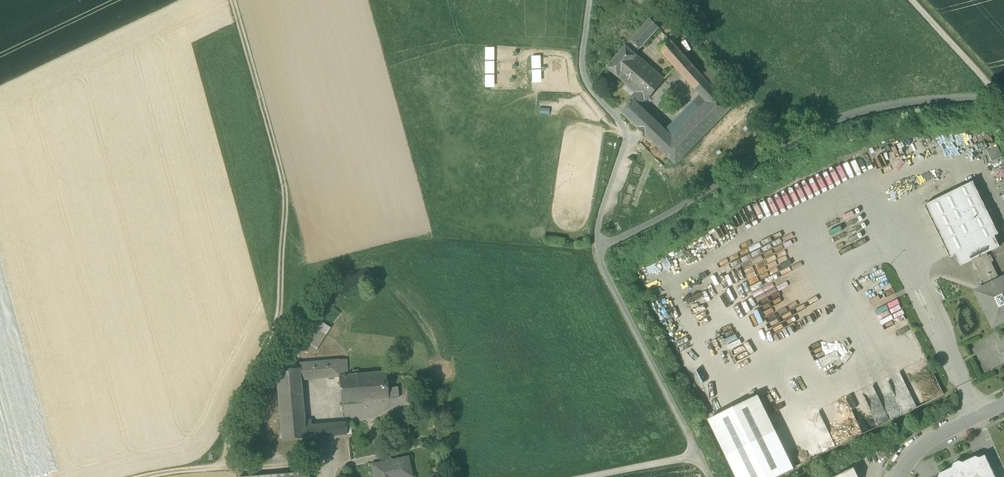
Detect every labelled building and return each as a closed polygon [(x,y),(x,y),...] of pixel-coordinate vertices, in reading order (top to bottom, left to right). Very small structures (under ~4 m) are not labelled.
[(651,19),(632,41),(640,48),(659,28),(651,19)] [(672,137),(666,131),(657,122),(645,135),(677,165),(732,109),(710,85),(702,76),(670,40),(660,49),(701,95),(707,102),(672,137)] [(635,54),(640,48),(632,41),(626,47),(635,54)] [(608,68),(618,77),(637,55),(635,54),(626,47),(608,68)] [(618,77),(637,93),(645,100),(665,80),(637,55),(618,77)] [(711,68),(702,76),(710,85),(719,77),(711,68)] [(719,77),(710,85),(732,109),(741,100),(720,76),(719,77)] [(632,99),(634,101),(639,106),(645,100),(637,93),(632,99)] [(707,102),(701,95),(666,131),(672,137),(707,102)] [(651,117),(639,106),(634,101),(623,113),(640,129),(651,117)] [(657,122),(651,117),(640,129),(645,135),(657,122)] [(989,151),(994,162),(1003,158),(1003,157),(999,146),(989,151)] [(951,258),(955,256),(995,236),(999,234),(974,182),(925,206),(951,258)] [(759,218),(801,201),(796,189),(790,192),(789,190),(753,205),(759,218)] [(1000,247),(995,236),(955,256),(960,267),(973,260),(987,253),(1000,247)] [(739,261),(762,309),(784,299),(786,304),(812,292),(810,286),(806,288),(802,282),(812,277),(810,272),(802,276),(798,269),(805,266),(798,250),(781,258),(775,245),(739,261)] [(1000,280),(987,253),(973,260),(986,287),(1000,280)] [(994,327),(1003,321),(1003,278),(1000,280),(986,287),(977,292),(994,327)] [(690,309),(718,299),(711,281),(683,290),(690,309)] [(707,330),(718,326),(716,322),(705,327),(707,330)] [(300,347),(314,354),(324,335),(310,328),(300,347)] [(733,337),(728,338),(733,354),(747,349),(740,328),(731,331),(733,337)] [(823,367),(843,357),(837,344),(824,350),(827,357),(820,360),(823,367)] [(276,370),(283,440),(306,438),(327,436),(326,424),(312,425),(312,420),(305,421),(301,380),(339,377),(339,376),(348,375),(346,360),(299,364),(299,368),(276,370)] [(339,377),(342,403),(361,401),(361,402),(399,398),(398,387),(388,388),(386,372),(348,375),(339,376),(339,377)] [(738,476),(780,476),(794,470),(757,396),(710,419),(738,476)] [(334,424),(335,436),(347,435),(346,423),(334,424)] [(327,436),(335,436),(334,424),(326,424),(327,436)] [(833,437),(836,444),(820,452),(821,455),(852,440),(847,430),(833,437)] [(985,456),(980,458),(976,457),(963,463),(962,467),(956,469),(952,468),(940,474),(939,476),(996,476),(985,456)] [(375,476),(409,476),(411,476),(407,458),(373,466),(374,470),(373,472),(373,475),(375,476)] [(954,464),(952,468),(956,469),(962,467),(963,463),(959,461),(954,464)] [(829,476),(836,476),(846,472),(843,467),(828,474),(829,476)] [(854,468),(846,472),(836,476),(859,476),(854,468)]
